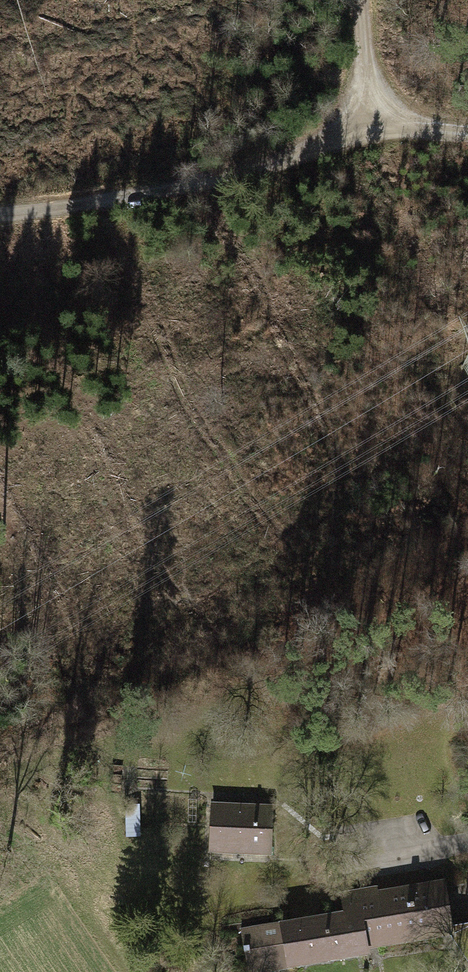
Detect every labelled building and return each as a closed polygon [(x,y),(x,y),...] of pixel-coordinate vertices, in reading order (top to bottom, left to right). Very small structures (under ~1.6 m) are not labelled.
[(222,789),(219,837),(280,841),(284,793),(222,789)] [(149,790),(131,790),(132,826),(150,826),(149,790)] [(245,920),(253,965),(297,957),(296,954),(382,939),(381,934),(467,919),(467,908),(461,864),(389,876),(389,873),(350,880),(353,897),(291,907),(292,912),(245,920)]
